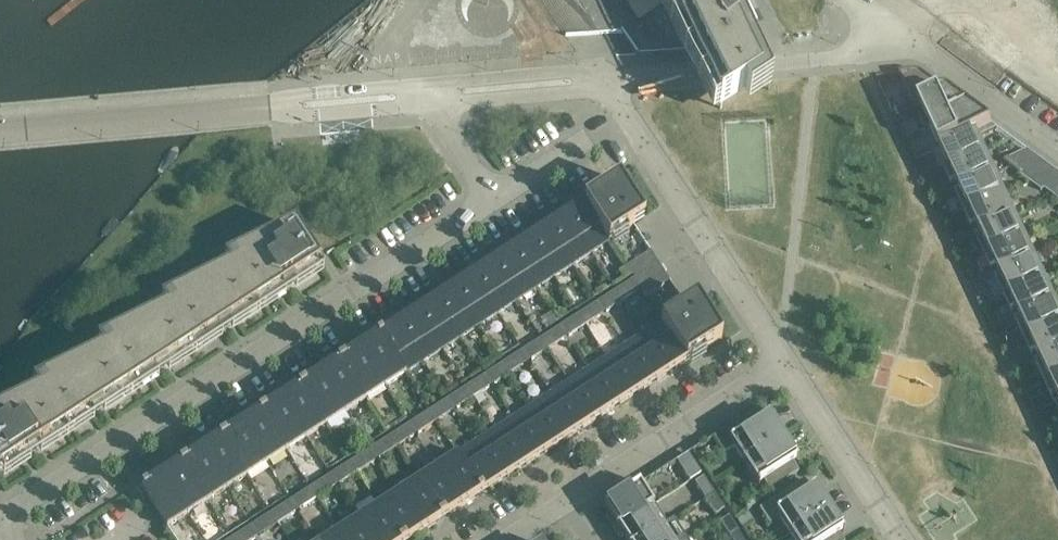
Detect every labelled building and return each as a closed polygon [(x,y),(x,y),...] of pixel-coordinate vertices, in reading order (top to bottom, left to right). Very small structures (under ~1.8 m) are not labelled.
[(616,55),(682,50),(691,70),(712,114),(719,110),(719,111),(743,95),(749,105),(771,90),(767,82),(758,64),(742,31),(755,22),(744,0),(580,0),(616,55)] [(900,73),(924,125),(966,105),(924,74),(921,73),(919,72),(916,72),(900,73)] [(931,128),(941,149),(977,132),(993,125),(966,105),(924,125),(926,130),(931,128)] [(993,125),(977,132),(979,138),(997,129),(997,130),(998,128),(993,125)] [(941,149),(950,169),(986,152),(979,138),(977,132),(941,149)] [(1005,161),(1012,166),(1034,155),(1027,150),(1026,151),(1005,161)] [(957,182),(960,190),(996,173),(986,152),(950,169),(946,171),(952,184),(957,182)] [(1034,155),(1012,166),(1019,171),(1040,161),(1041,160),(1034,155)] [(1038,189),(1042,191),(1057,183),(1057,177),(1055,171),(1035,181),(1038,189)] [(956,192),(966,214),(1006,195),(996,173),(960,190),(956,192)] [(589,200),(615,239),(644,220),(640,214),(641,214),(619,180),(589,200)] [(1055,197),(1057,196),(1057,188),(1049,193),(1055,197)] [(977,225),(980,232),(981,233),(1016,216),(1006,195),(966,214),(972,227),(977,225)] [(573,215),(596,251),(615,239),(589,200),(571,212),(573,215)] [(553,227),(577,263),(596,251),(573,215),(571,212),(552,224),(553,227)] [(976,234),(986,256),(1026,237),(1016,216),(981,233),(980,232),(976,234)] [(533,236),(558,275),(577,263),(553,227),(552,224),(533,236)] [(230,268),(255,307),(320,266),(296,228),(295,227),(253,248),(253,249),(257,255),(230,268)] [(515,248),(540,287),(558,275),(533,236),(515,248)] [(997,267),(1000,275),(1001,275),(1036,259),(1026,237),(986,256),(992,269),(997,267)] [(496,260),(521,299),(540,287),(515,248),(496,260)] [(645,255),(627,267),(631,275),(650,263),(645,255)] [(996,277),(1006,299),(1046,280),(1036,259),(1001,275),(1000,275),(996,277)] [(477,272),(503,311),(521,299),(496,260),(477,272)] [(658,263),(638,277),(649,295),(664,285),(659,278),(665,274),(658,263)] [(167,309),(192,348),(255,307),(230,268),(189,289),(189,290),(193,296),(167,309)] [(458,284),(484,323),(503,311),(477,272),(458,284)] [(638,277),(628,283),(635,293),(641,290),(646,297),(649,295),(638,277)] [(1017,310),(1020,317),(1021,318),(1056,301),(1046,280),(1006,299),(1012,312),(1017,310)] [(628,283),(619,289),(626,299),(635,293),(628,283)] [(440,296),(465,335),(484,323),(458,284),(440,296)] [(619,289),(610,295),(616,305),(626,299),(619,289)] [(610,295),(601,301),(607,311),(616,305),(610,295)] [(421,308),(446,347),(465,335),(440,296),(421,308)] [(696,300),(665,321),(690,360),(722,339),(700,306),(696,300)] [(601,301),(591,307),(598,317),(607,311),(601,301)] [(1026,341),(1057,326),(1057,304),(1056,301),(1021,318),(1020,317),(1016,319),(1026,341)] [(591,307),(582,313),(588,323),(598,317),(591,307)] [(403,320),(428,359),(446,347),(421,308),(403,320)] [(103,351),(128,390),(192,348),(167,309),(125,330),(126,331),(130,337),(103,351)] [(582,313),(573,319),(579,329),(588,323),(582,313)] [(573,319),(563,325),(570,335),(579,329),(573,319)] [(380,335),(405,374),(428,359),(403,320),(380,335)] [(665,321),(646,333),(671,372),(690,360),(665,321)] [(563,325),(554,331),(561,341),(570,335),(563,325)] [(1040,360),(1041,360),(1057,352),(1057,326),(1026,341),(1032,354),(1037,352),(1040,360)] [(554,331),(545,337),(551,347),(561,341),(554,331)] [(646,333),(628,345),(653,384),(671,372),(646,333)] [(360,348),(385,387),(405,374),(380,335),(360,348)] [(545,337),(535,343),(542,353),(551,347),(545,337)] [(535,343),(526,349),(533,359),(542,353),(535,343)] [(628,345),(609,357),(634,396),(653,384),(628,345)] [(340,361),(366,400),(385,387),(360,348),(340,361)] [(526,349),(516,355),(523,366),(533,359),(526,349)] [(103,351),(102,351),(61,371),(66,379),(39,392),(64,431),(128,390),(103,351)] [(1046,384),(1057,378),(1057,352),(1041,360),(1040,360),(1036,362),(1046,384)] [(516,355),(507,361),(513,372),(523,366),(516,355)] [(609,357),(590,369),(615,408),(634,396),(609,357)] [(321,373),(346,412),(366,400),(340,361),(321,373)] [(507,361),(497,367),(504,378),(513,372),(507,361)] [(497,367),(488,373),(495,384),(504,378),(497,367)] [(590,369),(572,381),(597,420),(615,408),(590,369)] [(301,386),(326,425),(346,412),(321,373),(301,386)] [(488,373),(479,379),(486,390),(495,384),(488,373)] [(1057,397),(1057,378),(1046,384),(1052,397),(1057,395),(1057,397)] [(479,379),(470,385),(476,396),(486,390),(479,379)] [(572,381),(553,393),(578,432),(597,420),(572,381)] [(470,385),(460,391),(467,402),(476,396),(470,385)] [(281,399),(306,438),(326,425),(301,386),(281,399)] [(460,391),(451,397),(458,408),(467,402),(460,391)] [(39,392),(0,411),(0,417),(2,420),(0,421),(0,472),(64,431),(39,392)] [(553,393),(534,405),(559,444),(578,432),(553,393)] [(451,397),(440,405),(446,415),(458,408),(451,397)] [(261,412),(287,451),(306,438),(281,399),(261,412)] [(440,405),(429,412),(435,422),(446,415),(440,405)] [(534,405),(515,417),(541,456),(559,444),(534,405)] [(734,447),(744,463),(784,437),(773,422),(769,425),(758,409),(713,438),(724,456),(725,455),(724,453),(734,447)] [(242,424),(267,464),(287,451),(261,412),(242,424)] [(429,412),(419,418),(426,428),(435,422),(429,412)] [(515,417),(497,429),(522,468),(541,456),(515,417)] [(419,418),(409,424),(416,435),(426,428),(419,418)] [(222,437),(247,476),(267,464),(242,424),(222,437)] [(409,424),(400,431),(406,441),(416,435),(409,424)] [(497,429),(478,441),(503,480),(522,468),(497,429)] [(400,431),(390,437),(396,447),(406,441),(400,431)] [(222,437),(202,450),(227,489),(247,476),(222,437)] [(390,437),(380,443),(387,454),(396,447),(390,437)] [(784,437),(744,463),(759,486),(760,485),(759,484),(763,481),(769,491),(799,472),(789,456),(794,453),(784,437)] [(478,441),(457,455),(482,494),(503,480),(478,441)] [(380,443),(370,450),(377,460),(387,454),(380,443)] [(202,450),(189,458),(182,463),(207,502),(227,489),(202,450)] [(370,450),(360,456),(367,467),(377,460),(370,450)] [(701,474),(688,454),(677,462),(690,482),(701,474)] [(457,455),(438,468),(463,507),(482,494),(457,455)] [(360,456),(350,462),(357,473),(367,467),(360,456)] [(350,462),(340,469),(347,479),(357,473),(350,462)] [(182,463),(162,475),(188,515),(207,502),(182,463)] [(438,468),(418,480),(443,519),(463,507),(438,468)] [(340,469),(330,475),(337,486),(347,479),(340,469)] [(188,515),(162,475),(142,489),(167,528),(188,515)] [(330,475),(321,482),(327,492),(337,486),(330,475)] [(724,510),(704,478),(695,484),(716,516),(724,510)] [(418,480),(398,493),(423,532),(443,519),(418,480)] [(780,519),(790,534),(830,509),(820,493),(815,496),(805,480),(759,510),(770,527),(771,526),(770,525),(780,519)] [(321,482),(311,488),(317,499),(327,492),(321,482)] [(605,518),(612,529),(652,503),(639,483),(638,484),(639,485),(606,506),(605,505),(604,506),(611,516),(607,518),(607,517),(605,518)] [(311,488),(301,494),(307,505),(317,499),(311,488)] [(378,506),(400,539),(411,539),(423,532),(398,493),(378,506)] [(301,494),(291,501),(298,511),(307,505),(301,494)] [(291,501),(280,508),(287,518),(298,511),(291,501)] [(626,539),(643,539),(666,525),(652,503),(612,529),(620,539),(621,539),(621,538),(624,536),(626,539)] [(359,518),(372,539),(400,539),(378,506),(359,518)] [(280,508),(271,513),(278,524),(287,518),(280,508)] [(790,534),(794,539),(843,539),(835,528),(840,524),(830,509),(790,534)] [(271,513),(262,519),(269,530),(278,524),(271,513)] [(729,517),(720,523),(731,539),(744,539),(729,517)] [(339,531),(345,539),(372,539),(359,518),(339,531)] [(262,519),(251,526),(258,537),(269,530),(262,519)] [(666,525),(643,539),(676,539),(666,525)] [(241,533),(247,539),(253,539),(258,537),(251,526),(241,533)] [(188,527),(178,531),(181,539),(193,539),(188,527)] [(325,539),(345,539),(339,531),(325,539)]
